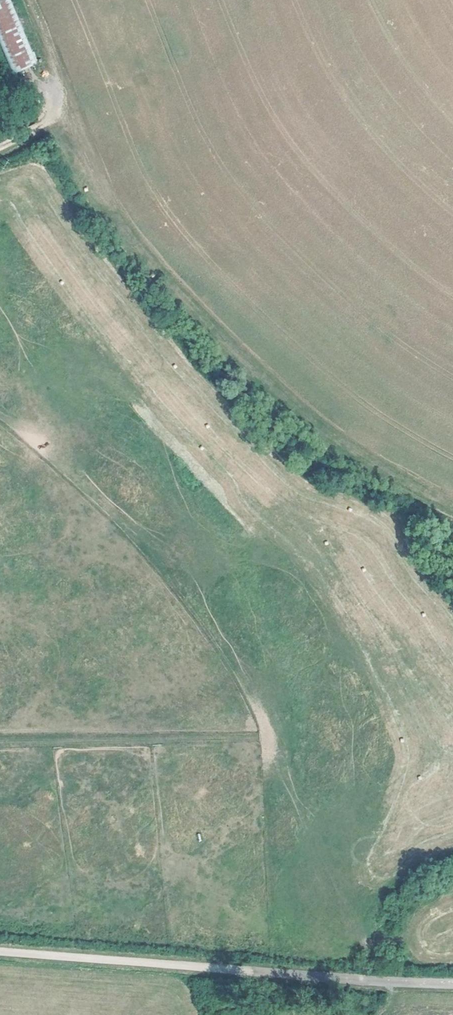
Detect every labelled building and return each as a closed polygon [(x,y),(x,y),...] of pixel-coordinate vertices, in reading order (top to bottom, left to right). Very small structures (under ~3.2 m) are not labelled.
[(12,0),(0,0),(0,42),(11,73),(36,64),(12,0)]
